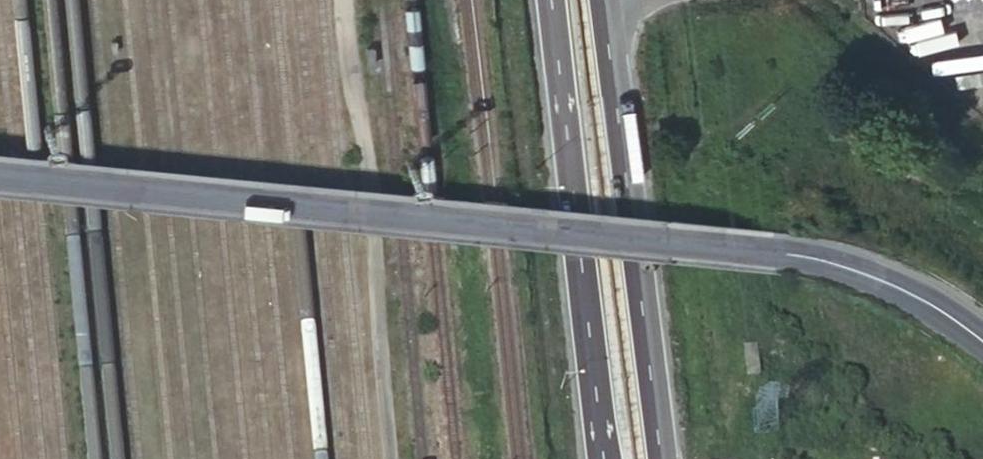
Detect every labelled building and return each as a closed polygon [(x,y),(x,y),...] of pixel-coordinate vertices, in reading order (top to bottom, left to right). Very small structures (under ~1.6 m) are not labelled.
[(742,343),(748,392),(768,390),(762,341),(742,343)]
